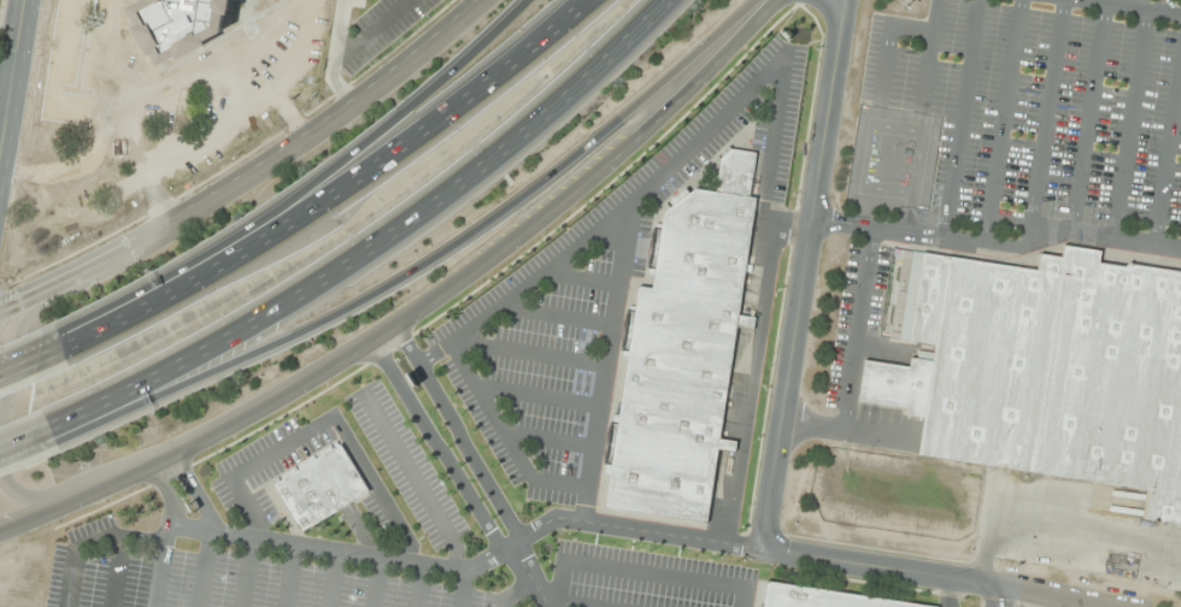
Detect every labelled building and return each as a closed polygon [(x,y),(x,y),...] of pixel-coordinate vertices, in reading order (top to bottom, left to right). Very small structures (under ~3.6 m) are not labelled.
[(83,127),(140,135),(152,59),(159,60),(162,40),(148,38),(154,0),(129,0),(126,24),(99,21),(83,127)] [(662,212),(668,207),(663,202),(684,187),(688,191),(694,188),(713,190),(718,158),(717,157),(728,146),(730,148),(754,152),(748,196),(754,198),(736,316),(753,318),(751,330),(735,328),(718,438),(734,442),(733,452),(716,448),(705,523),(603,507),(609,475),(603,473),(604,465),(601,464),(607,422),(610,423),(611,413),(617,414),(625,356),(619,356),(621,350),(618,350),(624,310),(627,310),(628,306),(634,306),(636,285),(651,288),(653,275),(646,275),(647,269),(645,269),(651,228),(653,228),(654,223),(660,224),(662,212)] [(1104,263),(1105,252),(1070,246),(1069,260),(1046,257),(1044,271),(894,248),(880,337),(940,346),(938,361),(915,358),(913,369),(868,361),(862,400),(912,408),(911,417),(929,419),(923,456),(1152,491),(1148,519),(1180,524),(1180,274),(1104,263)] [(270,485),(274,484),(271,479),(335,441),(337,446),(340,444),(368,491),(298,534),(270,485)] [(766,582),(929,606),(762,606),(766,582)]
